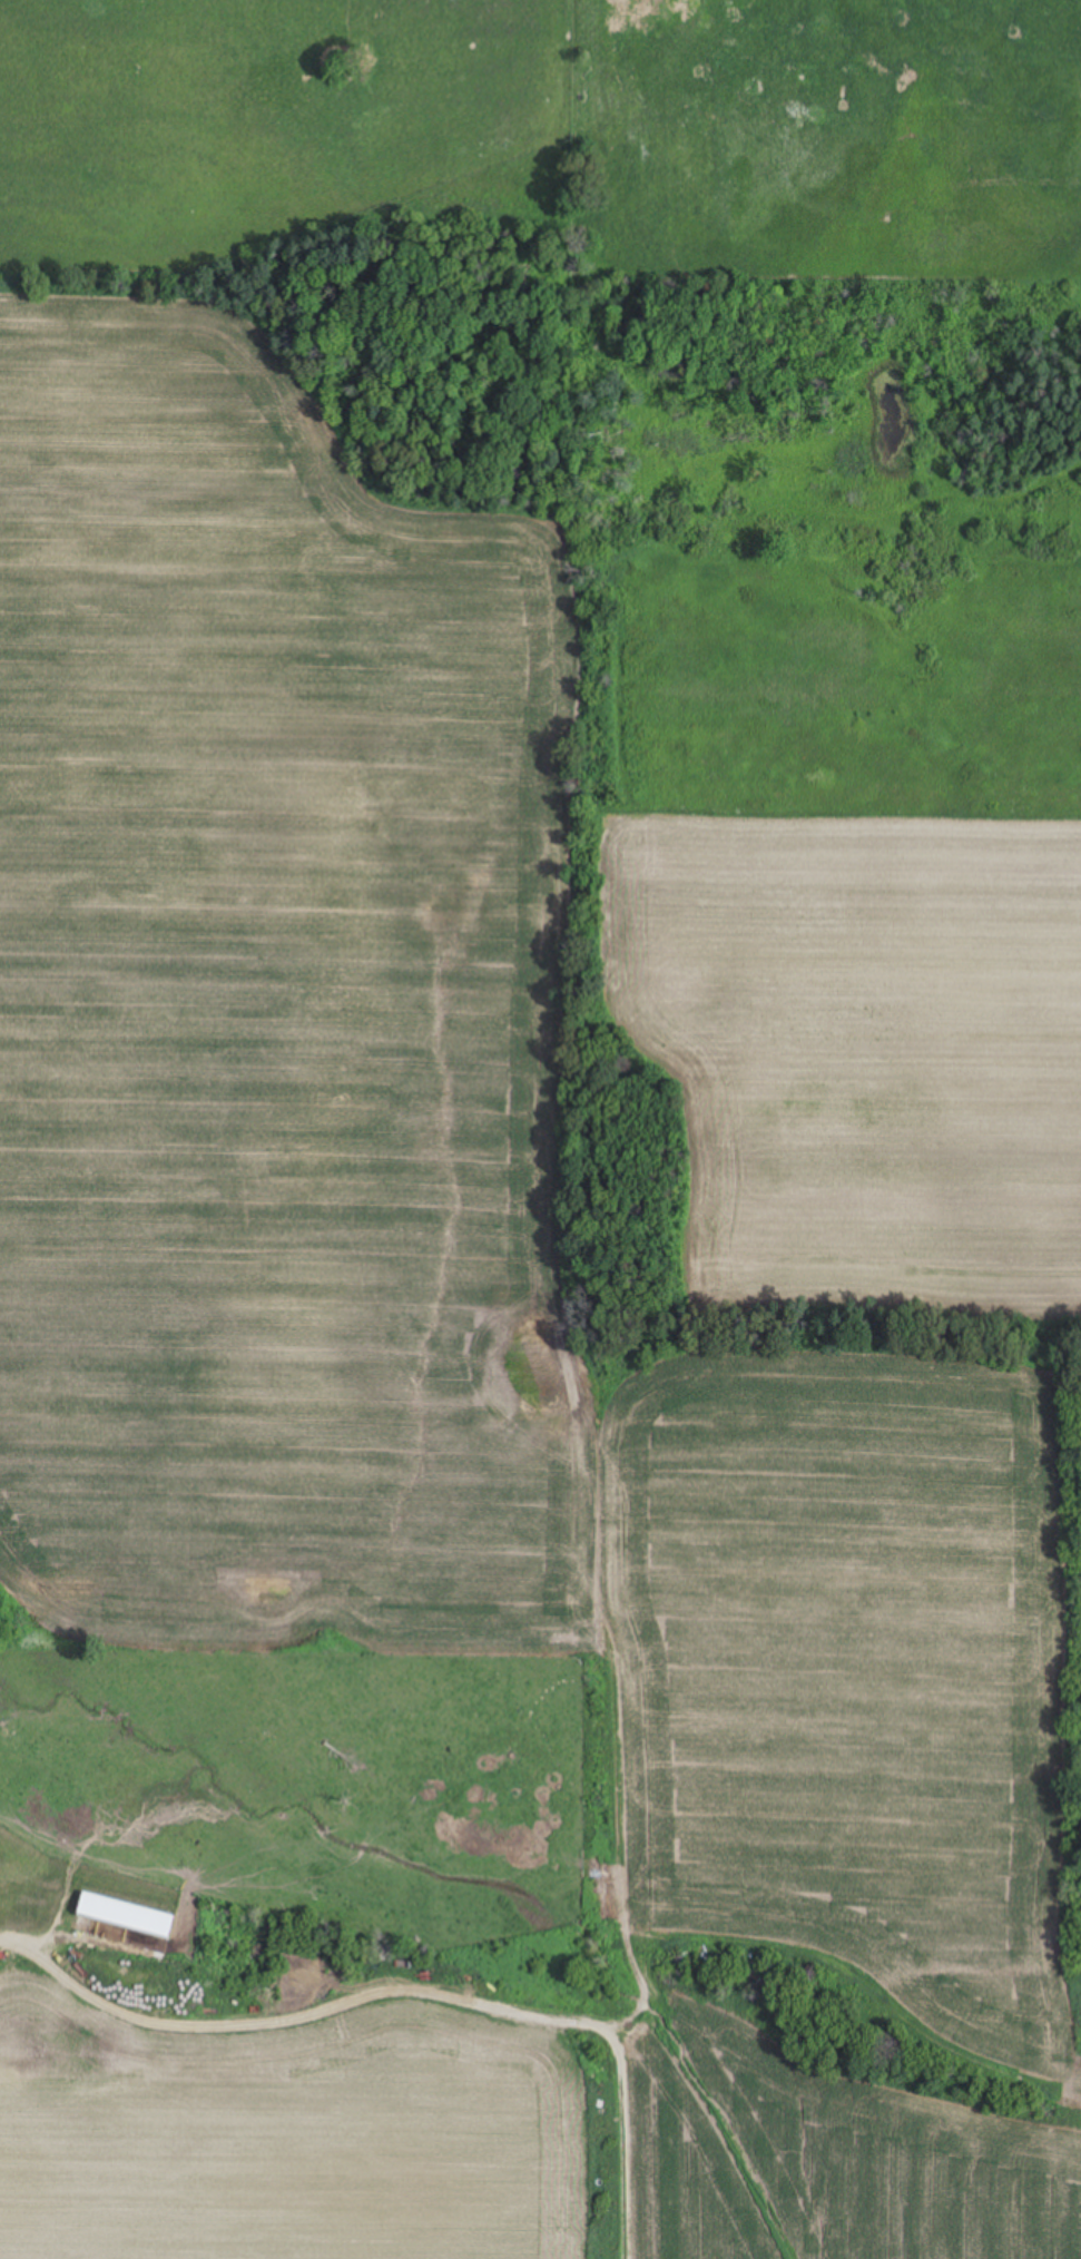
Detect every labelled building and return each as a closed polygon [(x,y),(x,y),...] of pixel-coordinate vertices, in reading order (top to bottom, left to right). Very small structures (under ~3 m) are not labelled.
[(173,1914),(80,1892),(74,1916),(167,1938),(173,1914)]
